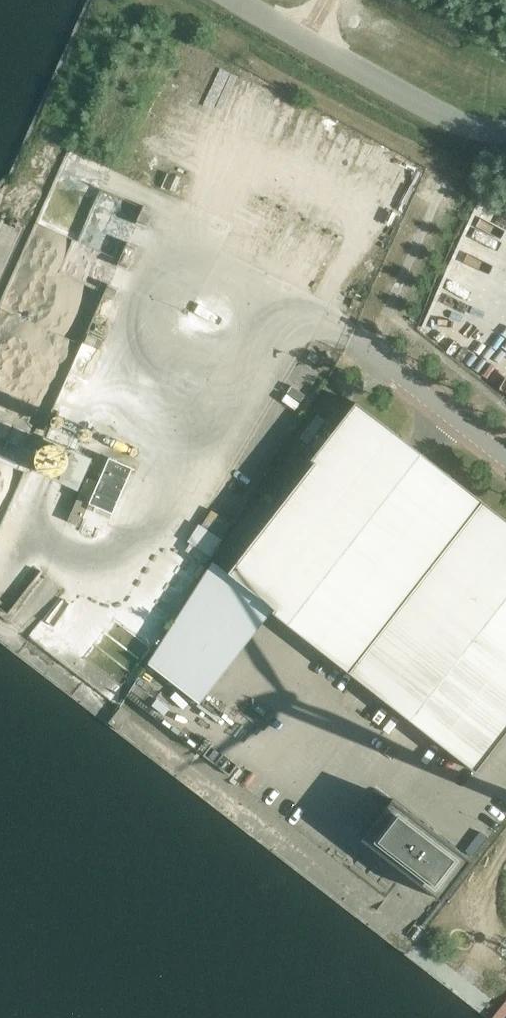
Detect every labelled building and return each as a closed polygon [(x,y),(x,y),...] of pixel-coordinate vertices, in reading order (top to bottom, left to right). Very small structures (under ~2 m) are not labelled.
[(427,458),(426,459),(407,444),(408,443),(404,440),(404,439),(357,402),(266,518),(270,520),(229,573),(275,609),(273,612),(405,716),(406,715),(425,730),(425,731),(429,734),(429,735),(476,771),(505,733),(505,519),(427,458)] [(79,488),(91,461),(93,458),(73,450),(50,439),(46,437),(45,440),(32,468),(79,488)] [(113,513),(133,467),(110,457),(90,503),(113,513)] [(210,555),(221,539),(202,527),(191,542),(210,555)] [(362,839),(442,900),(473,861),(393,799),(362,839)]
